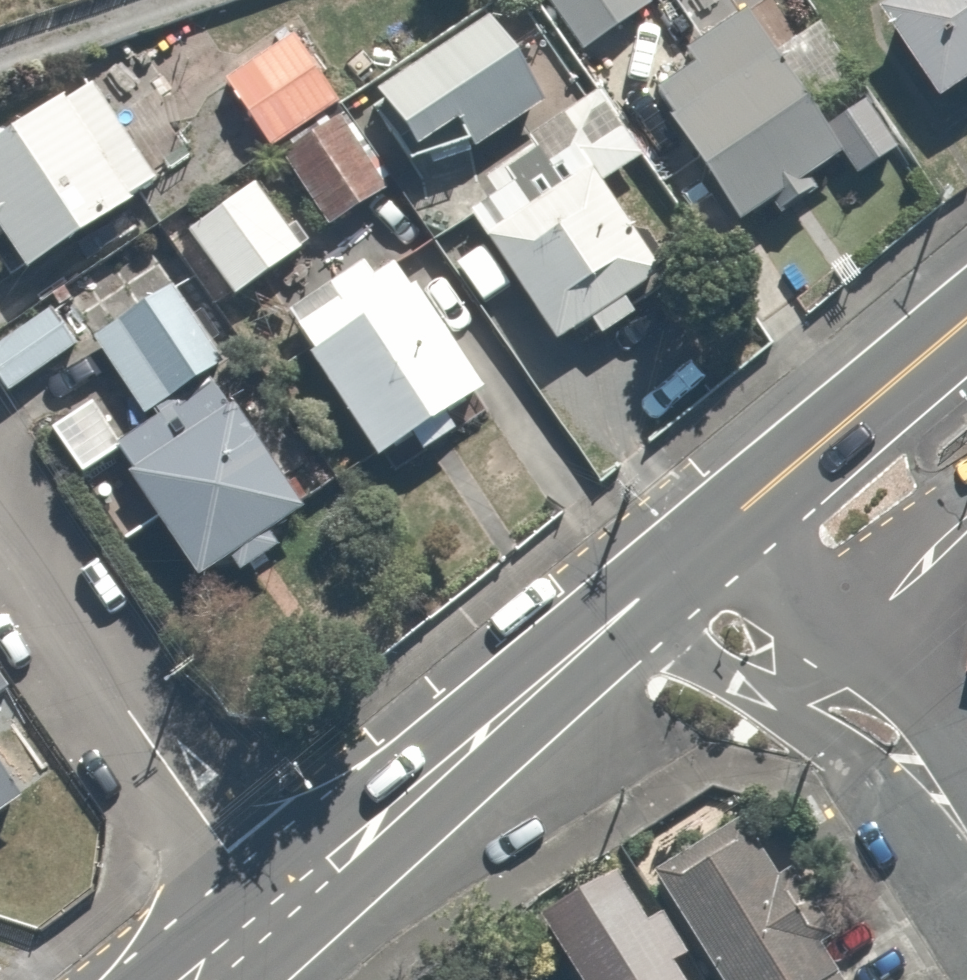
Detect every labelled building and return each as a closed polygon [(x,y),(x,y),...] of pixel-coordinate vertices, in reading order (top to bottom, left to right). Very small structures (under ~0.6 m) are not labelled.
[(570,45),(638,3),(636,0),(542,0),(570,45)] [(942,87),(966,71),(966,0),(888,0),(942,87)] [(761,39),(741,5),(675,45),(684,61),(642,85),(720,215),(837,145),(810,100),(846,79),(806,12),(761,39)] [(530,99),(480,19),(366,91),(398,141),(445,112),(463,141),(530,99)] [(335,89),(286,25),(213,81),(262,145),(277,134),(315,104),(335,89)] [(73,72),(0,127),(0,249),(24,281),(156,182),(73,72)] [(277,134),(262,145),(244,159),(265,187),(283,173),(325,227),(378,186),(315,104),(277,134)] [(453,200),(477,232),(560,342),(658,268),(575,158),(519,200),(495,169),(453,200)] [(295,242),(249,180),(183,229),(229,291),(295,242)] [(361,254),(322,279),(329,289),(285,319),(374,453),(402,435),(410,447),(447,422),(439,410),(471,388),(382,254),(367,263),(361,254)] [(43,423),(75,473),(110,450),(193,578),(308,503),(158,274),(87,320),(64,285),(0,327),(0,391),(83,337),(136,418),(115,431),(90,393),(43,423)] [(16,786),(0,763),(0,797),(16,786)] [(651,865),(720,979),(849,979),(820,931),(829,926),(787,857),(774,865),(741,810),(651,865)] [(600,868),(526,908),(565,979),(679,979),(668,960),(688,949),(659,896),(626,914),(600,868)]
